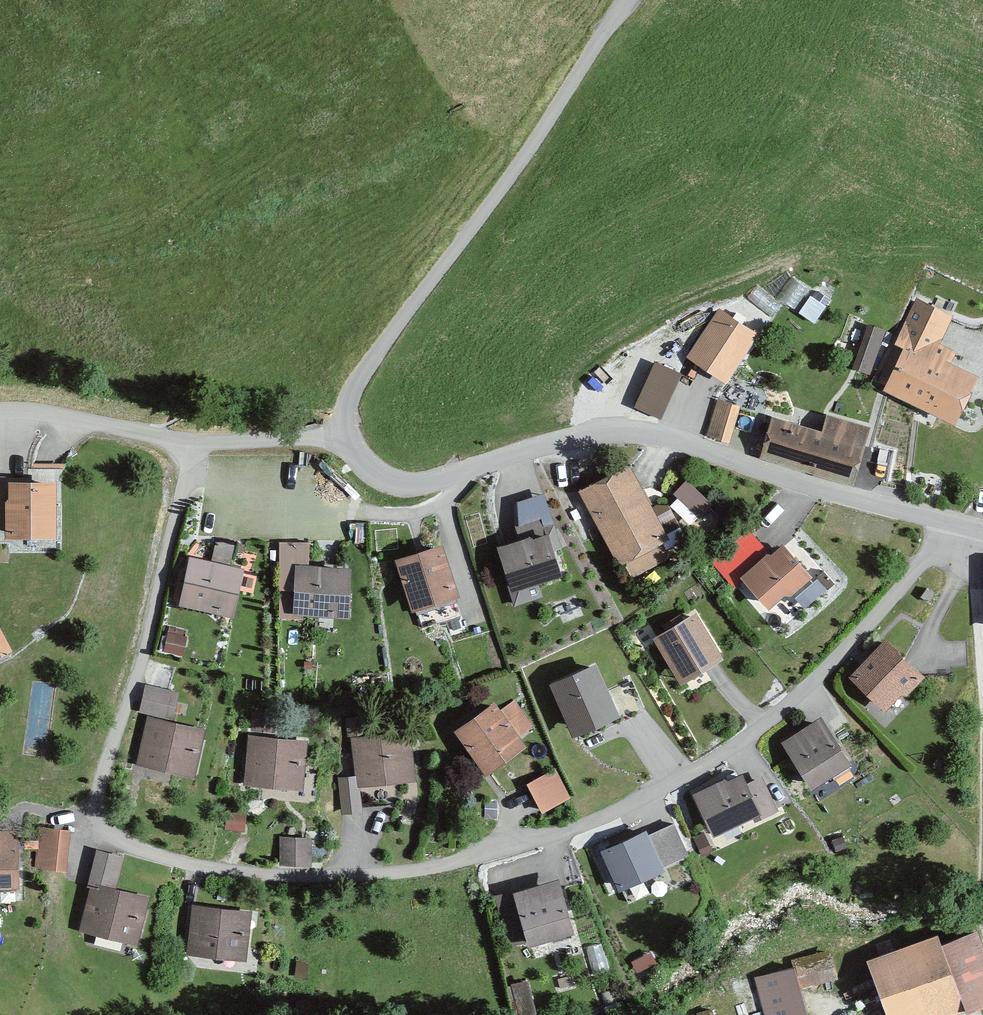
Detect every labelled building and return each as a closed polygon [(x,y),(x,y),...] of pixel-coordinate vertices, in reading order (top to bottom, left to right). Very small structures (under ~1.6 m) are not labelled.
[(950,317),(918,302),(900,342),(910,347),(891,389),(955,418),(973,378),(949,367),(955,353),(937,345),(950,317)] [(764,336),(720,309),(690,359),(734,385),(764,336)] [(871,370),(887,327),(868,320),(852,364),(871,370)] [(681,377),(648,364),(632,405),(665,418),(681,377)] [(743,411),(717,404),(708,437),(734,444),(743,411)] [(826,431),(774,418),(764,457),(863,481),(877,428),(830,416),(826,431)] [(633,466),(582,494),(630,578),(680,550),(633,466)] [(668,498),(691,522),(712,501),(689,478),(668,498)] [(0,480),(0,530),(5,530),(8,539),(63,540),(63,483),(0,480)] [(746,576),(771,607),(815,571),(788,539),(773,552),(752,528),(711,562),(732,587),(746,576)] [(554,532),(501,550),(515,594),(569,577),(554,532)] [(448,547),(398,562),(414,616),(465,601),(448,547)] [(242,573),(192,561),(182,603),(231,615),(242,573)] [(349,570),(298,566),(295,612),(346,615),(349,570)] [(727,658),(700,613),(658,639),(685,684),(727,658)] [(0,627),(0,658),(14,652),(1,627),(0,627)] [(922,678),(886,645),(854,679),(885,708),(902,690),(906,694),(922,678)] [(617,717),(595,668),(552,688),(574,736),(617,717)] [(176,694),(147,687),(142,711),(171,717),(176,694)] [(504,699),(459,731),(490,773),(534,741),(504,699)] [(249,729),(275,728),(274,710),(249,710),(249,729)] [(854,763),(827,718),(784,744),(811,788),(854,763)] [(202,731),(150,719),(140,763),(192,775),(202,731)] [(416,730),(350,739),(356,785),(423,777),(416,730)] [(312,739),(249,731),(242,784),(305,792),(312,739)] [(751,769),(696,796),(715,835),(754,815),(758,822),(781,811),(764,778),(757,782),(751,769)] [(559,772),(535,788),(545,811),(571,798),(559,772)] [(39,823),(36,865),(68,867),(70,824),(39,823)] [(646,834),(603,854),(620,890),(662,871),(660,866),(686,854),(673,825),(648,837),(646,834)] [(0,828),(0,888),(25,888),(23,828),(0,828)] [(310,833),(279,832),(278,859),(310,860),(310,833)] [(125,856),(96,849),(78,926),(142,942),(154,894),(118,886),(125,856)] [(561,878),(512,893),(527,942),(576,926),(561,878)] [(257,911),(197,899),(186,952),(246,964),(257,911)] [(873,963),(891,1014),(963,1014),(982,1008),(982,935),(980,926),(873,963)] [(753,976),(765,1014),(811,1014),(801,986),(836,975),(828,952),(753,976)]
